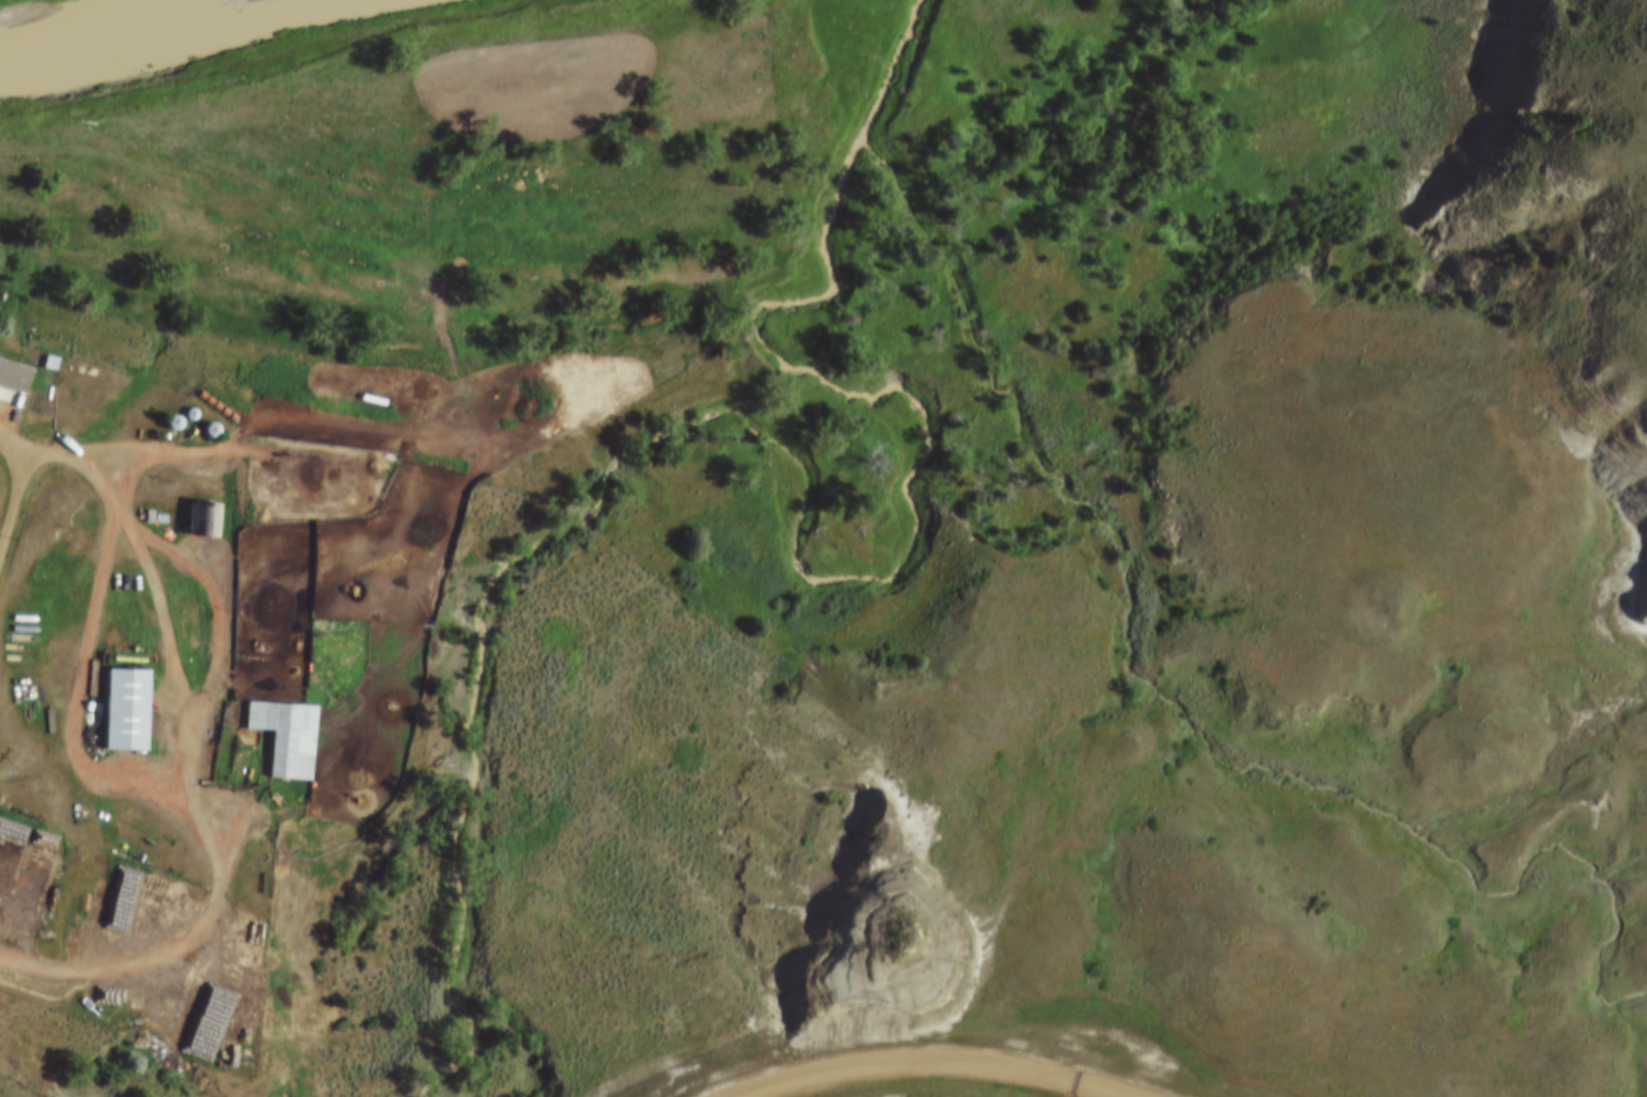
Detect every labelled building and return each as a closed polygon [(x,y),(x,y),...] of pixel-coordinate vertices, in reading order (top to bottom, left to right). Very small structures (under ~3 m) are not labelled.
[(221,539),(222,503),(192,503),(191,538),(221,539)] [(149,751),(150,670),(108,669),(107,750),(149,751)] [(271,779),(313,782),(317,706),(248,702),(247,730),(274,732),(271,779)]
